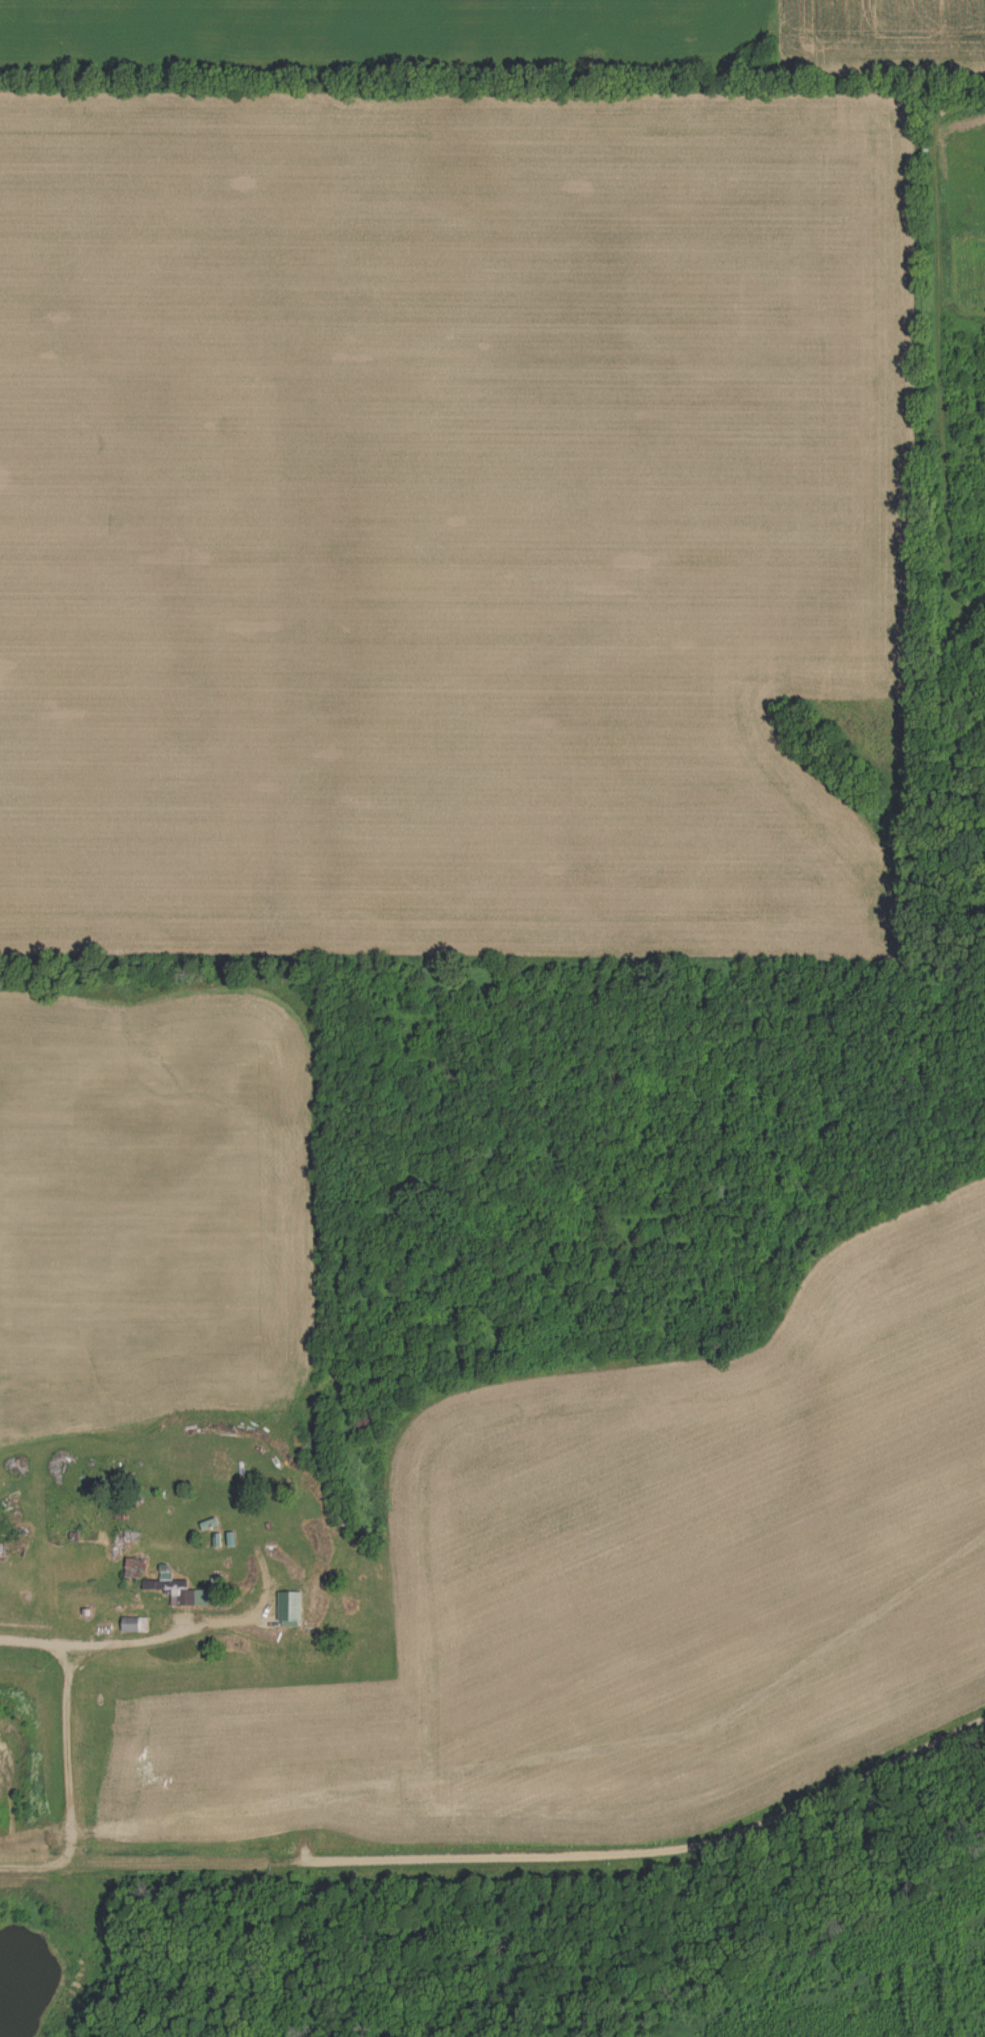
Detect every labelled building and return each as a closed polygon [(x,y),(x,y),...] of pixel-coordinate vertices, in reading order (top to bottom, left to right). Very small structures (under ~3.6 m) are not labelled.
[(171,1608),(194,1608),(194,1600),(191,1600),(191,1584),(173,1584),(173,1575),(161,1575),(161,1582),(142,1582),(142,1593),(171,1593),(171,1608)] [(302,1596),(278,1596),(279,1628),(302,1627),(302,1596)] [(120,1634),(149,1633),(149,1619),(120,1620),(120,1634)]
